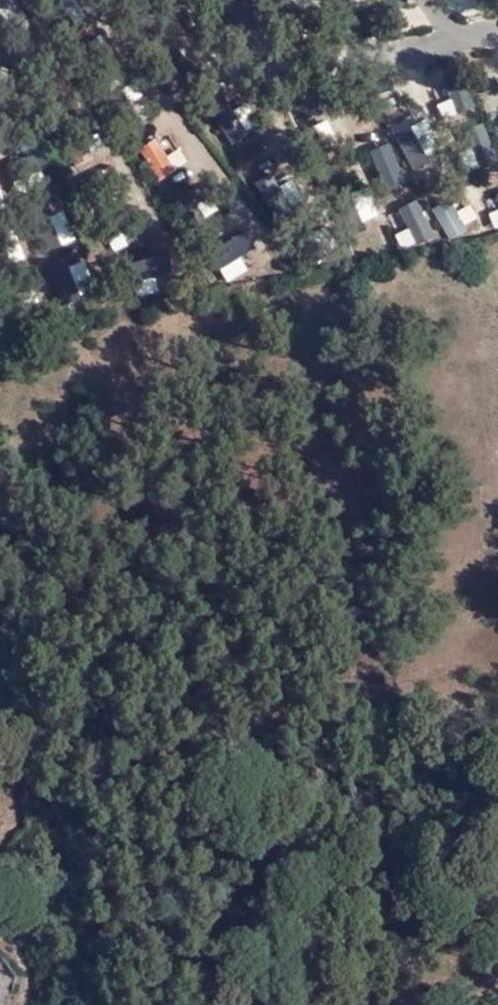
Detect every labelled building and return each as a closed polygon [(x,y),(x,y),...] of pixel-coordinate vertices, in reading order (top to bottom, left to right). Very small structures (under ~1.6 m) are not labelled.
[(230,141),(261,124),(249,100),(217,117),(230,141)] [(168,136),(142,157),(167,188),(183,175),(171,160),(181,152),(168,136)] [(488,189),(497,211),(497,185),(488,189)] [(452,196),(432,205),(447,237),(467,228),(452,196)] [(391,217),(427,245),(443,225),(407,197),(391,217)]
